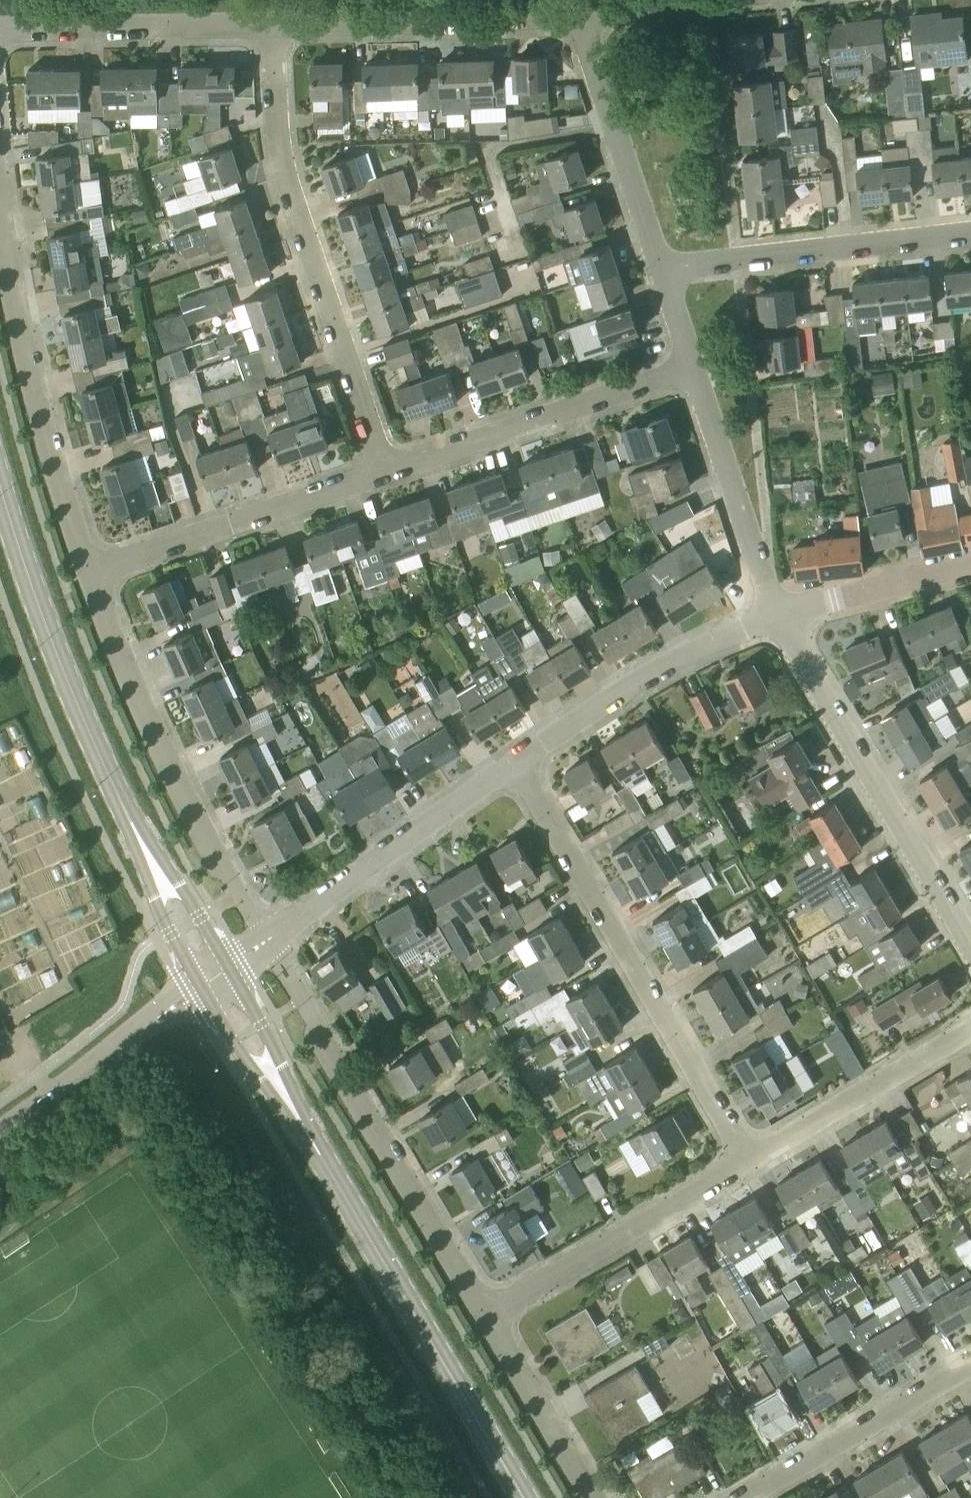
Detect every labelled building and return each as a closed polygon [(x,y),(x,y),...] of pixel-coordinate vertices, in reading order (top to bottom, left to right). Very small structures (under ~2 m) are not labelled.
[(917,65),(901,67),(904,94),(906,117),(925,115),(919,67),(968,62),(967,53),(965,53),(962,17),(929,20),(929,14),(912,15),(917,65)] [(864,72),(884,70),(884,69),(883,58),(885,57),(881,20),(864,21),(865,26),(856,27),(856,22),(829,26),(833,63),(863,60),(864,72)] [(775,32),(777,47),(763,48),(762,33),(730,37),(733,66),(797,58),(793,29),(775,32)] [(506,59),(507,74),(516,74),(517,89),(518,89),(519,101),(549,100),(549,85),(546,85),(546,73),(546,72),(545,56),(506,59)] [(468,61),(469,93),(482,92),(482,107),(495,106),(508,106),(507,74),(494,75),(494,60),(468,61)] [(468,93),(469,93),(468,61),(440,62),(441,77),(431,77),(432,109),(442,108),(442,113),(469,112),(468,93)] [(314,96),(314,110),(314,127),(344,127),(342,63),(313,63),(314,96)] [(432,109),(431,77),(418,78),(418,63),(391,64),(393,110),(432,109)] [(393,110),(391,64),(365,65),(365,79),(354,80),(354,88),(355,111),(393,110)] [(207,67),(208,98),(208,112),(207,112),(203,133),(207,146),(233,138),(229,124),(221,127),(220,98),(235,98),(235,66),(207,67)] [(170,126),(169,83),(157,83),(157,67),(130,68),(131,99),(131,114),(157,113),(157,126),(170,126)] [(181,83),(169,83),(170,126),(182,126),(182,112),(207,112),(208,112),(208,98),(207,67),(181,67),(181,83)] [(901,67),(887,69),(890,96),(904,94),(901,67)] [(131,99),(130,68),(104,68),(104,84),(91,84),(92,110),(92,113),(104,113),(104,117),(131,117),(131,114),(131,99)] [(56,105),(55,69),(28,70),(28,105),(56,105)] [(81,69),(55,69),(56,105),(82,104),(81,69)] [(810,103),(825,102),(822,74),(807,76),(810,103)] [(738,112),(773,108),(786,107),(787,106),(784,79),(735,85),(737,97),(739,97),(740,111),(738,111),(738,112)] [(786,107),(773,108),(738,112),(740,112),(742,127),(740,127),(742,139),(789,134),(786,107)] [(89,120),(89,113),(89,110),(75,110),(76,137),(89,137),(89,120)] [(367,112),(357,112),(357,124),(367,123),(367,112)] [(509,139),(533,136),(553,133),(550,116),(525,120),(524,114),(508,116),(509,139)] [(792,143),(818,140),(817,125),(791,128),(792,143)] [(937,193),(963,191),(960,157),(959,157),(957,145),(932,148),(930,127),(918,129),(921,153),(933,152),(937,193)] [(884,166),(887,199),(913,196),(909,155),(921,153),(918,129),(905,130),(907,145),(881,148),(882,154),(883,166),(884,166)] [(52,143),(59,142),(59,130),(29,131),(29,147),(52,143)] [(842,137),(844,163),(857,161),(857,157),(854,135),(842,137)] [(42,184),(74,180),(92,178),(88,151),(83,152),(81,139),(59,142),(52,143),(54,156),(39,158),(42,184)] [(820,154),(818,140),(792,143),(768,146),(769,158),(744,161),(745,172),(747,172),(749,187),(782,183),(779,157),(793,155),(793,157),(820,154)] [(168,215),(171,214),(195,206),(209,201),(205,188),(241,176),(231,147),(200,158),(205,172),(183,180),(187,192),(163,201),(168,215)] [(587,177),(578,149),(548,159),(557,187),(587,177)] [(825,155),(821,152),(814,162),(825,169),(830,161),(831,160),(825,155)] [(883,166),(882,154),(857,157),(857,161),(858,169),(857,169),(861,202),(887,199),(884,166),(883,166)] [(386,190),(411,190),(408,183),(403,168),(381,176),(364,182),(355,156),(323,167),(332,194),(356,186),(359,197),(379,190),(384,190),(386,190)] [(963,191),(970,190),(970,156),(960,157),(963,191)] [(515,166),(505,169),(508,179),(518,176),(515,166)] [(92,178),(74,180),(42,184),(45,211),(60,209),(62,221),(91,216),(104,213),(100,177),(92,178)] [(823,206),(837,204),(834,177),(820,178),(823,206)] [(421,178),(408,183),(411,190),(423,186),(421,178)] [(785,211),(782,183),(749,187),(747,187),(747,188),(749,188),(751,202),(749,202),(750,215),(785,211)] [(529,210),(544,205),(539,189),(511,198),(517,214),(529,210)] [(410,202),(411,190),(386,190),(384,190),(385,201),(385,203),(410,202)] [(189,231),(194,244),(198,242),(205,240),(224,234),(254,224),(246,199),(233,203),(215,208),(220,221),(189,231)] [(562,199),(544,205),(529,210),(517,214),(521,227),(534,223),(552,217),(555,227),(569,222),(574,237),(591,232),(591,231),(604,227),(594,199),(565,209),(562,199)] [(392,222),(385,203),(385,201),(370,205),(369,202),(351,208),(352,209),(338,213),(347,238),(377,227),(392,222)] [(443,213),(444,215),(448,226),(449,230),(451,229),(478,221),(472,203),(443,213)] [(199,218),(195,206),(171,214),(175,226),(199,218)] [(132,211),(134,223),(146,221),(144,209),(132,211)] [(448,226),(444,215),(436,218),(440,229),(448,226)] [(91,216),(62,221),(64,234),(50,237),(54,263),(99,254),(100,254),(98,238),(82,241),(80,231),(93,229),(91,216)] [(819,226),(821,218),(811,216),(809,223),(819,226)] [(483,234),(478,221),(451,229),(456,243),(483,234)] [(392,222),(377,227),(347,238),(355,262),(416,241),(412,231),(397,236),(392,222)] [(224,234),(205,240),(210,254),(229,248),(232,257),(262,247),(254,224),(224,234)] [(416,241),(419,251),(428,248),(425,238),(416,241)] [(591,239),(539,257),(533,259),(536,270),(563,261),(571,285),(574,285),(618,271),(609,245),(595,250),(591,239)] [(404,256),(419,251),(416,241),(355,262),(363,286),(394,275),(409,270),(404,256)] [(201,252),(198,242),(194,244),(182,248),(186,257),(201,252)] [(258,277),(258,276),(271,272),(262,247),(232,257),(241,283),(258,277)] [(103,285),(102,281),(104,281),(99,254),(54,263),(59,289),(74,286),(76,298),(110,291),(110,292),(111,291),(110,284),(103,285)] [(464,263),(469,277),(494,268),(489,255),(464,263)] [(147,262),(136,265),(139,277),(147,275),(150,270),(147,262)] [(494,268),(469,277),(456,281),(465,307),(503,294),(494,268)] [(946,273),(947,286),(946,286),(948,304),(970,302),(970,270),(946,273)] [(574,285),(582,310),(586,321),(611,313),(607,302),(626,296),(618,271),(574,285)] [(136,284),(134,273),(125,275),(119,280),(120,287),(136,284)] [(371,310),(434,288),(430,279),(398,289),(394,275),(363,286),(371,310)] [(931,288),(929,275),(904,277),(907,309),(933,306),(932,288),(931,288)] [(430,279),(434,288),(437,287),(441,286),(438,276),(430,279)] [(879,280),(882,311),(895,310),(907,309),(904,277),(879,280)] [(856,314),(857,330),(859,330),(859,332),(876,331),(875,320),(883,319),(882,311),(879,280),(853,283),(855,296),(854,296),(856,314)] [(201,291),(206,304),(230,296),(225,283),(201,291)] [(393,331),(410,325),(406,312),(425,305),(424,300),(439,295),(437,288),(437,287),(434,288),(371,310),(379,334),(392,330),(393,331)] [(796,308),(794,308),(792,289),(759,293),(763,321),(775,320),(776,329),(796,327),(821,323),(820,310),(796,312),(796,308)] [(247,302),(233,306),(234,308),(241,328),(242,328),(243,329),(285,314),(277,290),(264,294),(264,293),(246,299),(247,302)] [(95,308),(107,305),(113,304),(110,292),(110,291),(76,298),(79,311),(64,314),(70,340),(101,333),(121,329),(118,313),(97,317),(95,308)] [(206,304),(201,291),(179,299),(184,311),(206,304)] [(829,323),(845,321),(842,293),(826,295),(829,323)] [(186,323),(234,308),(233,306),(230,296),(206,304),(184,311),(155,321),(166,351),(193,341),(186,323)] [(504,305),(512,329),(524,325),(516,302),(504,305)] [(611,313),(586,321),(586,322),(570,327),(580,358),(611,348),(609,341),(639,332),(630,306),(611,313)] [(243,329),(251,353),(293,338),(285,314),(243,329)] [(943,321),(944,337),(954,336),(952,320),(943,321)] [(457,321),(445,325),(453,349),(465,344),(457,321)] [(934,338),(944,337),(943,321),(932,322),(934,338)] [(453,349),(445,325),(432,329),(441,353),(453,349)] [(884,328),(886,344),(896,342),(894,327),(884,328)] [(233,330),(218,336),(221,345),(237,340),(233,330)] [(859,332),(859,330),(857,330),(846,331),(850,368),(863,366),(859,332)] [(76,366),(90,363),(93,375),(122,368),(121,368),(129,366),(127,354),(119,356),(119,357),(106,359),(101,333),(70,340),(76,366)] [(768,367),(800,363),(797,334),(765,338),(768,367)] [(416,360),(408,337),(383,346),(391,368),(416,360)] [(202,393),(206,406),(222,400),(222,401),(244,394),(256,389),(267,386),(263,372),(270,370),(272,374),(289,367),(302,362),(293,338),(251,353),(238,357),(245,378),(202,393)] [(207,357),(218,353),(213,339),(202,342),(207,357)] [(529,377),(525,364),(526,364),(520,346),(495,354),(505,385),(529,377)] [(182,349),(170,353),(178,376),(190,372),(182,349)] [(553,362),(548,350),(537,354),(541,367),(553,362)] [(178,376),(170,353),(157,357),(161,382),(178,376)] [(475,381),(476,381),(480,394),(505,385),(495,354),(469,363),(475,381)] [(835,372),(833,355),(803,360),(805,376),(835,372)] [(88,417),(128,406),(131,405),(122,368),(93,375),(96,387),(82,391),(88,417)] [(903,371),(905,387),(922,385),(920,369),(903,371)] [(874,394),(896,391),(892,370),(871,373),(874,394)] [(457,401),(453,388),(454,388),(448,371),(423,379),(433,409),(457,401)] [(305,373),(286,379),(281,381),(285,393),(309,385),(305,373)] [(433,409),(423,379),(398,388),(404,405),(409,418),(433,409)] [(275,449),(280,462),(305,453),(294,423),(289,407),(265,415),(256,389),(244,394),(256,429),(266,425),(275,449)] [(257,469),(253,456),(246,432),(256,429),(244,394),(222,401),(228,415),(236,413),(242,428),(218,436),(222,448),(233,478),(257,469)] [(148,428),(138,431),(131,405),(128,406),(88,417),(96,443),(110,439),(114,451),(151,440),(148,428)] [(196,436),(187,412),(176,417),(184,440),(196,436)] [(319,414),(294,423),(305,453),(329,445),(324,432),(325,432),(319,414)] [(623,430),(629,449),(634,464),(678,450),(667,416),(623,430)] [(155,442),(159,454),(172,450),(168,438),(155,442)] [(943,441),(949,479),(967,476),(965,467),(960,438),(943,441)] [(584,443),(592,465),(595,477),(609,473),(598,439),(584,443)] [(133,458),(145,454),(155,451),(151,440),(114,451),(117,463),(103,467),(111,493),(140,483),(133,458)] [(595,477),(592,465),(581,469),(573,447),(548,456),(563,503),(600,491),(595,477)] [(197,456),(203,474),(204,473),(208,486),(233,478),(222,448),(197,456)] [(521,465),(529,487),(519,490),(527,515),(563,503),(548,456),(521,465)] [(659,514),(653,497),(690,484),(681,457),(649,468),(628,474),(635,495),(631,497),(640,523),(648,519),(659,514)] [(904,538),(896,504),(911,501),(901,460),(858,470),(869,515),(876,545),(904,538)] [(176,500),(189,496),(191,496),(182,470),(168,475),(176,500)] [(519,490),(509,494),(501,472),(475,480),(485,510),(499,505),(505,523),(527,515),(519,490)] [(812,502),(809,475),(774,480),(777,507),(812,502)] [(449,489),(457,511),(446,514),(454,540),(477,532),(471,515),(485,510),(475,480),(449,489)] [(119,518),(147,509),(148,509),(140,483),(111,493),(119,518)] [(934,504),(930,485),(911,487),(914,510),(922,554),(942,550),(943,554),(947,553),(946,549),(964,546),(963,538),(970,537),(970,517),(959,519),(956,501),(934,504)] [(417,547),(419,552),(431,548),(454,540),(446,514),(435,517),(428,496),(403,504),(417,547)] [(858,513),(856,501),(844,502),(845,515),(847,535),(817,538),(818,545),(793,548),(797,578),(865,570),(858,513)] [(395,560),(405,557),(419,552),(417,547),(403,504),(377,514),(385,535),(375,539),(388,578),(388,577),(392,588),(401,585),(398,575),(400,574),(395,560)] [(667,510),(659,514),(648,519),(656,532),(673,523),(667,510)] [(591,527),(601,542),(613,534),(610,524),(606,518),(591,527)] [(375,539),(365,542),(358,520),(331,529),(341,559),(354,554),(360,572),(361,572),(366,586),(387,579),(387,578),(388,578),(375,539)] [(652,531),(646,522),(637,528),(641,533),(647,535),(652,531)] [(338,596),(333,581),(327,564),(341,559),(331,529),(307,537),(314,559),(302,563),(311,589),(316,603),(338,596)] [(519,558),(514,541),(500,545),(505,563),(519,558)] [(302,563),(293,567),(286,545),(260,554),(270,583),(282,579),(288,597),(311,589),(302,563)] [(562,562),(560,549),(542,551),(544,564),(562,562)] [(675,565),(683,578),(699,604),(723,590),(707,564),(706,564),(698,551),(675,565)] [(234,562),(242,584),(230,588),(234,600),(239,614),(261,606),(255,588),(270,583),(260,554),(234,562)] [(541,555),(505,567),(511,586),(545,569),(541,555)] [(635,574),(645,591),(655,586),(675,619),(699,604),(683,578),(675,565),(656,577),(648,566),(635,574)] [(190,610),(194,618),(234,600),(230,588),(225,572),(211,577),(218,596),(199,604),(196,596),(180,603),(170,580),(144,591),(144,592),(139,594),(144,606),(149,604),(158,625),(184,613),(190,610)] [(631,599),(645,591),(635,574),(621,582),(631,599)] [(562,600),(570,613),(581,631),(595,622),(576,592),(562,600)] [(491,596),(477,603),(482,614),(497,607),(491,596)] [(439,602),(444,613),(455,608),(450,597),(439,602)] [(205,661),(209,668),(222,661),(207,626),(223,619),(239,614),(234,600),(194,618),(199,629),(164,644),(177,673),(201,663),(205,661)] [(618,618),(634,644),(656,630),(641,604),(618,618)] [(926,616),(937,641),(950,635),(956,650),(967,646),(950,606),(926,616)] [(556,622),(565,637),(569,635),(570,637),(581,631),(570,613),(556,622)] [(462,627),(454,616),(444,623),(452,634),(462,627)] [(923,646),(937,641),(926,616),(902,626),(912,651),(913,650),(919,666),(930,661),(923,646)] [(610,658),(634,644),(618,618),(594,632),(610,658)] [(406,637),(401,622),(393,624),(398,639),(406,637)] [(499,646),(515,672),(526,666),(545,698),(568,684),(546,648),(540,639),(524,648),(512,627),(494,637),(499,646)] [(574,644),(570,637),(569,635),(565,637),(546,648),(568,684),(591,670),(575,643),(574,644)] [(891,669),(896,680),(902,695),(915,687),(894,636),(893,636),(894,639),(882,644),(878,636),(845,649),(853,668),(856,668),(861,682),(891,669)] [(506,677),(515,672),(499,646),(487,653),(499,673),(494,676),(487,664),(471,673),(476,681),(502,724),(525,709),(506,677)] [(957,663),(952,652),(943,655),(948,667),(957,663)] [(352,669),(364,686),(380,677),(369,659),(352,669)] [(948,667),(944,660),(936,665),(939,672),(948,667)] [(209,668),(204,670),(193,675),(198,685),(184,691),(195,715),(224,701),(214,680),(228,673),(222,661),(209,668)] [(752,702),(758,713),(775,705),(753,663),(726,677),(735,693),(729,696),(731,699),(715,708),(705,689),(691,696),(707,726),(752,702)] [(959,685),(950,670),(920,686),(928,702),(959,685)] [(460,749),(446,726),(445,726),(440,718),(451,711),(434,683),(428,674),(414,681),(425,701),(418,705),(419,706),(407,713),(414,724),(437,763),(460,749)] [(461,705),(466,713),(465,714),(479,737),(502,724),(476,681),(457,692),(452,684),(452,685),(446,675),(434,683),(451,711),(461,705)] [(844,687),(852,700),(862,694),(855,681),(844,687)] [(883,718),(896,741),(920,727),(912,715),(926,706),(920,697),(906,705),(883,718)] [(253,730),(248,719),(235,724),(224,701),(195,715),(207,739),(220,733),(225,743),(252,730),(253,730)] [(381,744),(385,750),(395,744),(401,753),(400,753),(414,777),(437,763),(414,724),(394,735),(387,724),(386,724),(377,710),(365,716),(374,732),(377,737),(381,744)] [(947,741),(945,738),(934,719),(920,727),(896,741),(910,764),(947,741)] [(253,730),(252,730),(259,744),(279,734),(272,720),(253,730)] [(643,764),(665,751),(647,720),(625,733),(643,764)] [(970,739),(970,723),(955,732),(962,744),(970,739)] [(18,734),(13,725),(5,729),(10,739),(18,734)] [(764,744),(771,755),(796,740),(790,730),(764,744)] [(635,822),(645,817),(648,815),(630,787),(650,775),(643,764),(625,733),(602,746),(625,785),(617,791),(628,810),(635,822)] [(381,744),(377,737),(362,735),(339,747),(348,763),(357,778),(373,805),(396,791),(385,771),(394,766),(385,750),(381,744)] [(771,755),(770,755),(774,762),(748,777),(766,806),(789,793),(798,808),(822,795),(804,765),(811,761),(798,739),(796,740),(771,755)] [(962,744),(967,754),(920,781),(934,805),(970,782),(970,739),(962,744)] [(232,782),(260,769),(247,744),(220,758),(232,782)] [(666,761),(679,782),(691,775),(679,754),(666,761)] [(566,771),(583,801),(606,788),(588,758),(566,771)] [(373,805),(357,778),(347,784),(338,768),(316,782),(329,804),(330,803),(341,824),(342,824),(339,819),(348,814),(351,819),(373,805)] [(244,806),(272,793),(260,769),(232,782),(244,806)] [(305,787),(299,773),(278,784),(285,798),(305,787)] [(970,813),(970,782),(934,805),(948,827),(970,813)] [(614,792),(605,797),(602,792),(587,801),(601,824),(625,810),(614,792)] [(683,795),(678,797),(684,807),(688,805),(683,795)] [(678,797),(648,815),(645,817),(652,829),(654,828),(685,809),(684,807),(678,797)] [(835,801),(797,824),(802,833),(816,825),(825,839),(849,824),(835,801)] [(304,812),(290,820),(284,808),(254,824),(272,860),(317,836),(304,812)] [(611,836),(635,822),(628,810),(603,824),(611,836)] [(793,875),(805,896),(826,883),(837,877),(830,866),(863,847),(849,824),(825,839),(808,849),(816,862),(793,875)] [(657,833),(654,828),(652,829),(613,852),(626,874),(657,856),(667,850),(657,833)] [(519,872),(526,884),(539,877),(516,838),(493,851),(509,879),(519,872)] [(961,849),(961,850),(963,849),(968,859),(967,859),(970,867),(970,843),(961,849)] [(639,896),(670,878),(657,856),(626,874),(639,896)] [(708,857),(699,862),(706,873),(714,868),(708,857)] [(759,859),(746,866),(753,878),(765,871),(759,859)] [(501,901),(493,888),(477,861),(454,874),(477,915),(489,908),(491,912),(501,907),(499,902),(501,901)] [(706,874),(706,873),(699,862),(699,861),(678,873),(685,886),(706,874)] [(850,882),(836,891),(850,914),(864,905),(889,891),(875,868),(850,882)] [(826,883),(805,896),(812,908),(833,895),(832,893),(836,891),(850,882),(844,872),(837,877),(826,883)] [(430,888),(446,915),(459,907),(467,921),(477,915),(454,874),(430,888)] [(713,885),(706,874),(685,886),(676,891),(683,903),(713,885)] [(858,928),(864,937),(902,914),(889,891),(864,905),(872,919),(858,928)] [(540,896),(518,908),(526,922),(548,910),(540,896)] [(526,922),(518,908),(513,900),(501,907),(514,929),(526,922)] [(397,952),(402,961),(405,965),(423,955),(421,950),(433,943),(440,955),(453,947),(439,923),(426,930),(409,901),(408,901),(408,902),(379,918),(378,917),(377,917),(397,952)] [(666,943),(697,925),(683,903),(653,921),(666,943)] [(559,916),(529,934),(542,956),(572,938),(559,916)] [(453,947),(461,961),(463,959),(471,954),(450,917),(439,923),(453,947)] [(907,921),(880,938),(894,962),(921,945),(907,921)] [(726,955),(757,937),(750,924),(718,942),(726,955)] [(679,965),(710,947),(697,925),(666,943),(679,965)] [(514,929),(480,949),(485,959),(520,940),(514,929)] [(757,937),(726,955),(716,961),(723,973),(693,990),(706,1013),(748,989),(748,988),(749,987),(740,971),(768,955),(757,937)] [(514,1017),(552,995),(546,983),(554,978),(555,979),(585,961),(572,938),(542,956),(524,967),(537,988),(505,1006),(512,1017),(513,1016),(514,1017)] [(341,1007),(348,1003),(367,989),(339,948),(312,966),(341,1007)] [(476,964),(485,959),(480,949),(471,954),(463,959),(469,969),(476,964)] [(829,950),(805,965),(813,978),(837,963),(829,950)] [(865,990),(894,973),(889,965),(885,959),(876,964),(857,976),(865,990)] [(39,973),(46,986),(60,978),(54,966),(39,973)] [(924,985),(921,981),(872,1010),(882,1028),(905,1015),(907,1018),(921,1010),(923,1013),(952,995),(939,976),(924,985)] [(381,1004),(394,997),(382,977),(369,984),(381,1004)] [(805,997),(808,984),(797,981),(794,995),(805,997)] [(597,982),(571,997),(565,987),(552,995),(514,1017),(518,1025),(523,1022),(525,1025),(535,1020),(537,1023),(554,1014),(557,1020),(561,1018),(568,1029),(611,1004),(597,982)] [(759,1012),(766,1024),(787,1012),(779,999),(766,1006),(763,1001),(757,1003),(748,989),(706,1013),(719,1035),(759,1012)] [(863,997),(848,1006),(854,1017),(869,1008),(863,997)] [(569,1072),(591,1060),(584,1048),(592,1043),(593,1044),(624,1026),(611,1004),(568,1029),(576,1042),(571,1045),(576,1053),(562,1061),(569,1072)] [(787,1012),(766,1024),(754,1031),(761,1043),(733,1059),(747,1081),(777,1064),(764,1041),(794,1024),(787,1012)] [(432,1041),(424,1046),(390,1066),(406,1093),(455,1064),(439,1037),(454,1029),(446,1016),(424,1029),(432,1041)] [(508,1032),(503,1023),(495,1028),(500,1037),(508,1032)] [(841,1056),(853,1049),(840,1028),(829,1035),(841,1056)] [(635,1047),(605,1065),(618,1087),(649,1069),(635,1047)] [(777,1064),(747,1081),(760,1104),(770,1098),(776,1108),(805,1091),(786,1058),(777,1064)] [(591,1060),(569,1072),(564,1075),(569,1085),(597,1070),(591,1060)] [(490,1077),(483,1066),(455,1084),(461,1094),(490,1077)] [(607,1094),(619,1115),(620,1116),(622,1114),(662,1091),(649,1069),(618,1087),(607,1094)] [(951,1097),(964,1089),(970,1100),(970,1071),(945,1086),(951,1097)] [(537,1105),(533,1099),(523,1106),(526,1112),(537,1105)] [(467,1127),(451,1101),(421,1118),(437,1145),(467,1127)] [(959,1109),(932,1133),(942,1143),(969,1119),(959,1109)] [(905,1127),(911,1138),(922,1131),(909,1111),(899,1117),(905,1127)] [(637,1153),(641,1151),(651,1167),(661,1162),(658,1157),(689,1139),(674,1113),(642,1131),(642,1130),(628,1138),(637,1153)] [(620,1116),(619,1115),(593,1131),(600,1141),(628,1124),(622,1114),(620,1116)] [(907,1131),(896,1137),(886,1120),(865,1133),(887,1172),(891,1178),(913,1165),(921,1177),(931,1171),(911,1138),(905,1127),(905,1128),(907,1131)] [(929,1128),(925,1121),(919,1124),(923,1131),(929,1128)] [(567,1133),(561,1124),(553,1128),(559,1138),(567,1133)] [(494,1150),(502,1145),(514,1138),(506,1125),(494,1132),(470,1146),(477,1157),(452,1171),(471,1202),(483,1195),(484,1197),(496,1189),(511,1181),(494,1150)] [(842,1170),(853,1188),(866,1210),(876,1204),(865,1185),(887,1172),(865,1133),(843,1146),(853,1163),(842,1170)] [(970,1154),(970,1142),(969,1139),(947,1152),(954,1164),(970,1154)] [(581,1170),(595,1162),(589,1151),(574,1159),(581,1170)] [(943,1156),(932,1154),(931,1164),(941,1166),(943,1156)] [(954,1164),(960,1174),(970,1168),(970,1154),(954,1164)] [(836,1187),(819,1159),(799,1172),(815,1199),(836,1187)] [(571,1161),(556,1170),(572,1198),(587,1189),(571,1161)] [(607,1193),(597,1175),(594,1170),(582,1177),(595,1200),(607,1193)] [(777,1184),(794,1212),(815,1199),(799,1172),(777,1184)] [(534,1239),(522,1219),(542,1207),(528,1183),(504,1198),(511,1208),(484,1224),(502,1255),(513,1249),(514,1251),(534,1239)] [(866,1210),(853,1188),(842,1194),(855,1216),(866,1210)] [(937,1210),(927,1193),(913,1202),(923,1218),(937,1210)] [(776,1234),(771,1225),(756,1198),(733,1210),(756,1249),(757,1248),(755,1245),(776,1234)] [(710,1243),(722,1264),(740,1295),(750,1289),(735,1261),(756,1249),(733,1210),(713,1221),(722,1236),(710,1243)] [(797,1220),(787,1227),(800,1248),(810,1242),(797,1220)] [(800,1248),(787,1227),(777,1233),(790,1254),(800,1248)] [(673,1278),(674,1279),(683,1295),(690,1291),(691,1292),(703,1286),(694,1271),(707,1263),(691,1235),(666,1250),(680,1274),(673,1278)] [(850,1237),(842,1242),(847,1251),(855,1246),(850,1237)] [(968,1267),(970,1265),(970,1239),(970,1237),(954,1245),(968,1267)] [(862,1243),(846,1252),(853,1263),(868,1254),(862,1243)] [(898,1248),(887,1255),(893,1265),(904,1259),(898,1248)] [(647,1261),(657,1279),(661,1287),(668,1282),(674,1279),(673,1278),(659,1254),(647,1261)] [(756,1322),(740,1295),(722,1264),(708,1273),(742,1330),(756,1322)] [(610,1288),(633,1274),(628,1266),(605,1279),(610,1288)] [(907,1267),(897,1272),(913,1299),(924,1293),(923,1290),(921,1290),(915,1280),(907,1267)] [(903,1305),(913,1299),(897,1272),(887,1279),(896,1294),(903,1305)] [(945,1277),(923,1290),(924,1293),(946,1330),(968,1317),(953,1291),(945,1277)] [(683,1295),(674,1279),(668,1282),(678,1298),(683,1295)] [(953,1291),(968,1317),(970,1315),(970,1280),(953,1291)] [(818,1290),(806,1296),(812,1306),(823,1300),(818,1290)] [(569,1370),(587,1359),(588,1361),(592,1358),(591,1357),(610,1346),(586,1306),(546,1330),(557,1348),(564,1345),(575,1365),(569,1369),(569,1370)] [(689,1317),(683,1306),(678,1309),(676,1317),(679,1323),(689,1317)] [(923,1343),(902,1306),(880,1318),(902,1355),(923,1343)] [(835,1316),(848,1338),(860,1359),(871,1352),(880,1368),(902,1355),(880,1318),(875,1309),(865,1314),(863,1318),(867,1325),(857,1331),(845,1310),(835,1316)] [(837,1344),(848,1338),(835,1316),(824,1322),(837,1344)] [(752,1326),(769,1355),(788,1386),(799,1380),(816,1407),(837,1394),(821,1367),(814,1354),(791,1368),(763,1320),(752,1326)] [(649,1357),(670,1345),(663,1333),(642,1346),(649,1357)] [(766,1398),(753,1406),(770,1434),(795,1418),(779,1391),(788,1386),(769,1355),(748,1368),(766,1398)] [(858,1381),(842,1355),(821,1367),(837,1394),(858,1381)] [(650,1389),(636,1364),(584,1394),(612,1441),(648,1420),(635,1398),(650,1389)] [(730,1385),(715,1394),(730,1418),(744,1410),(730,1385)] [(968,1413),(944,1426),(961,1454),(970,1448),(970,1419),(968,1413)] [(922,1438),(946,1481),(957,1475),(949,1461),(961,1454),(944,1426),(922,1438)] [(627,1468),(644,1497),(653,1497),(702,1468),(705,1472),(706,1471),(685,1437),(652,1457),(651,1454),(627,1468)] [(902,1451),(879,1465),(895,1493),(907,1486),(914,1497),(929,1497),(902,1451)] [(868,1497),(886,1497),(895,1493),(879,1465),(857,1478),(868,1497)] [(954,1485),(940,1493),(943,1497),(961,1497),(954,1485)] [(837,1490),(823,1497),(841,1497),(837,1490)]
